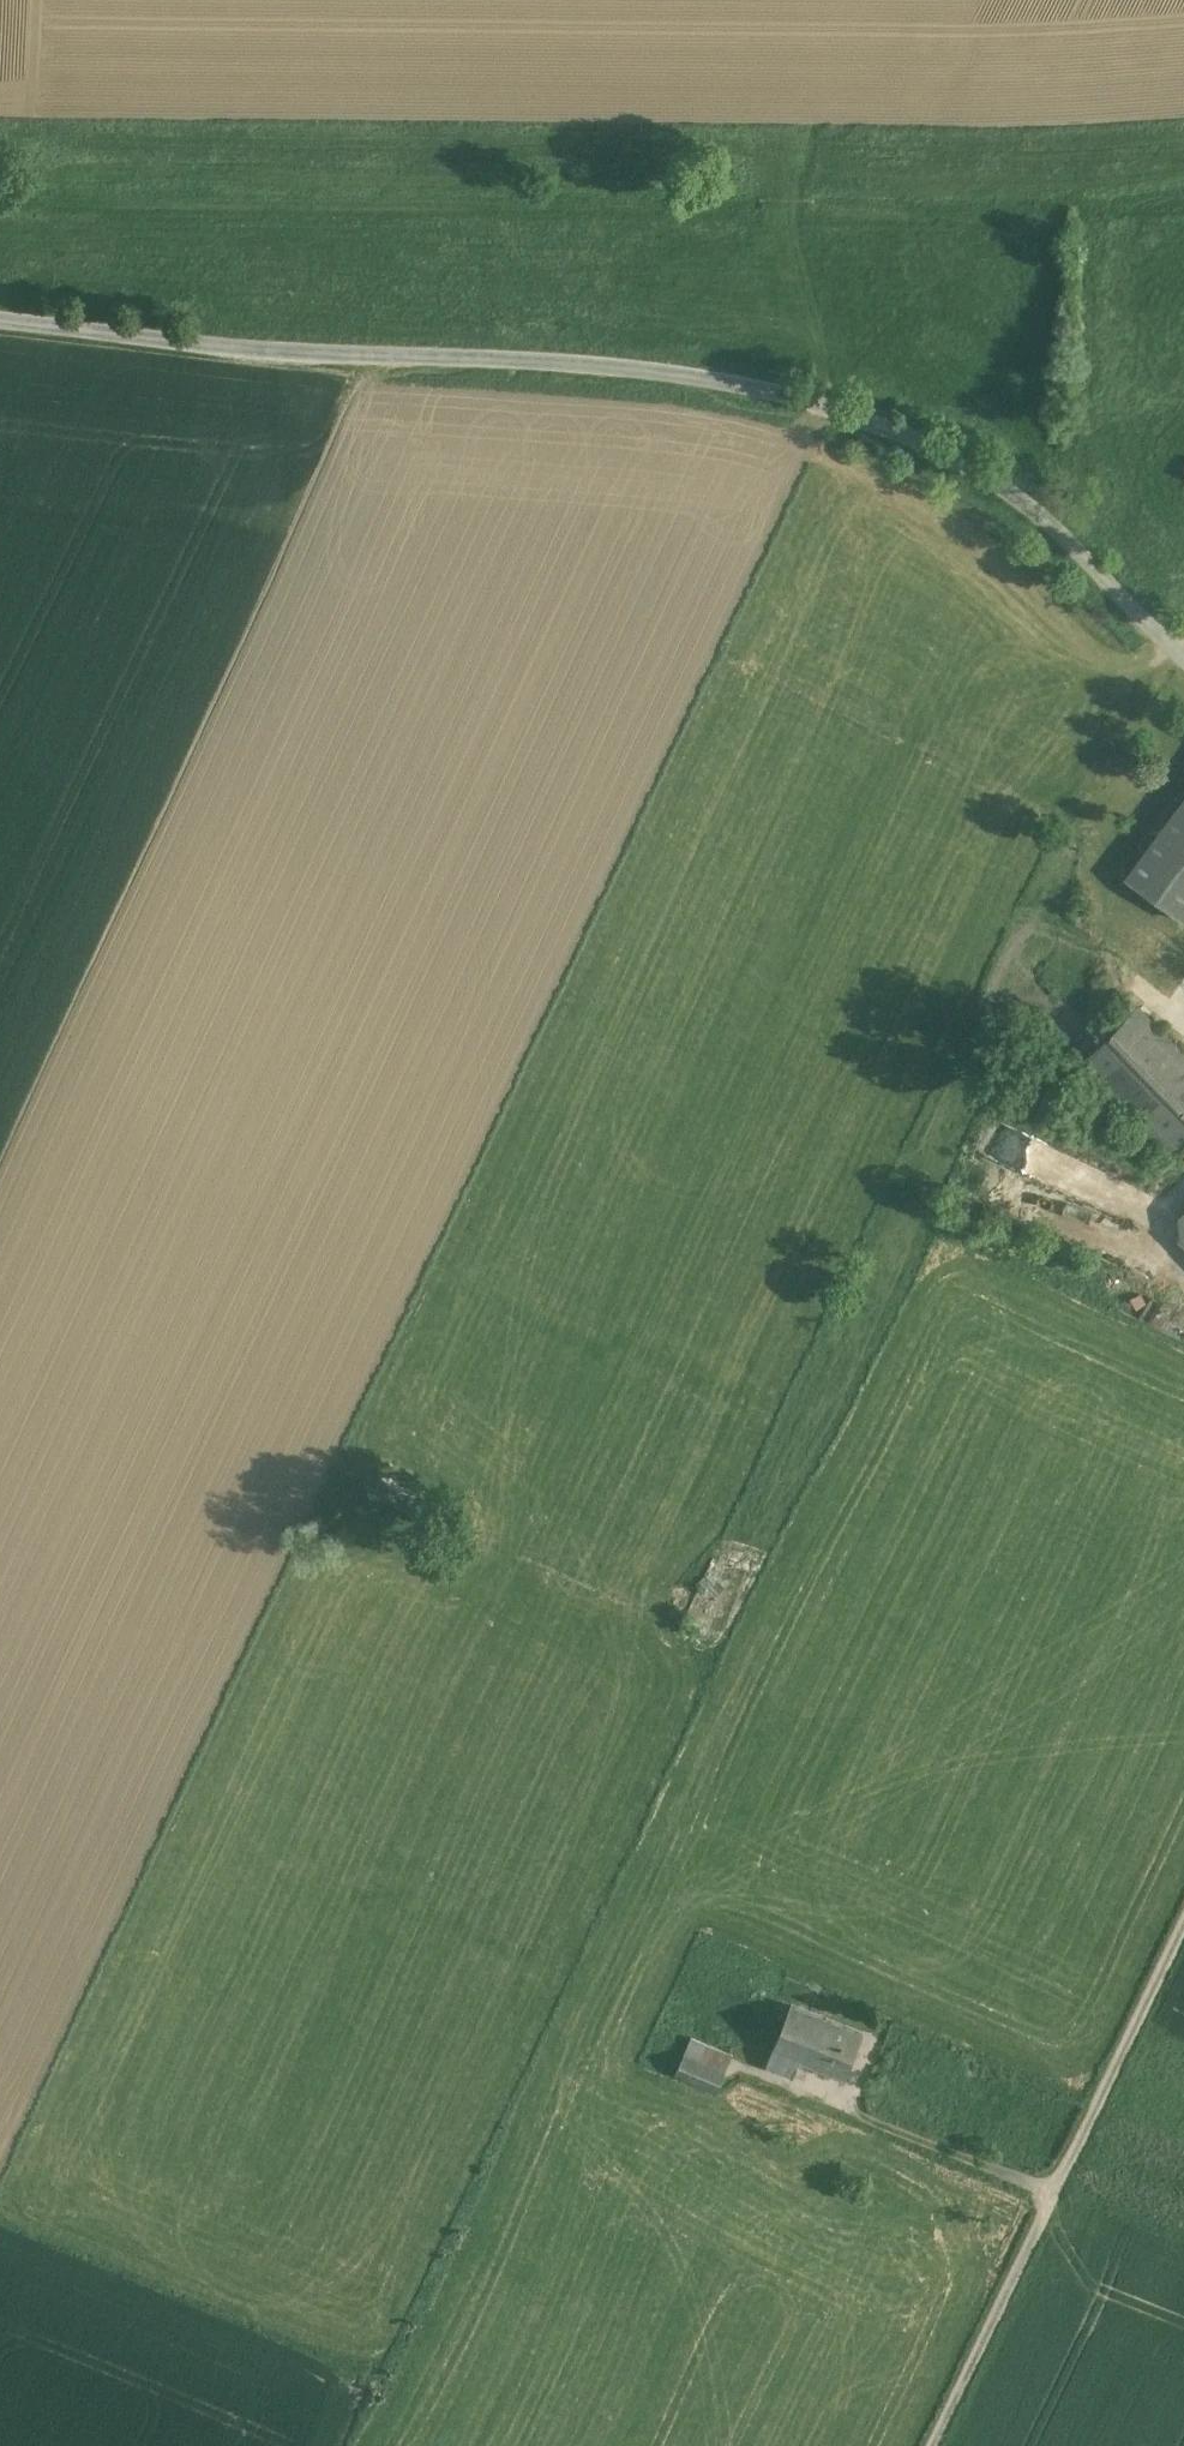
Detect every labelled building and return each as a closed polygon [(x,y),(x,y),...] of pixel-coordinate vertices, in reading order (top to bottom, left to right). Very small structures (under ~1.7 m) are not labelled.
[(1127,879),(1183,921),(1183,802),(1127,879)] [(1139,1007),(1082,1061),(1174,1155),(1183,1145),(1183,1053),(1139,1007)] [(734,1564),(714,1555),(680,1628),(699,1637),(734,1564)] [(864,2031),(792,2002),(773,2047),(802,2059),(845,2077),(864,2031)] [(732,2055),(691,2037),(675,2074),(716,2092),(732,2055)] [(802,2059),(773,2047),(766,2066),(795,2077),(802,2059)]
